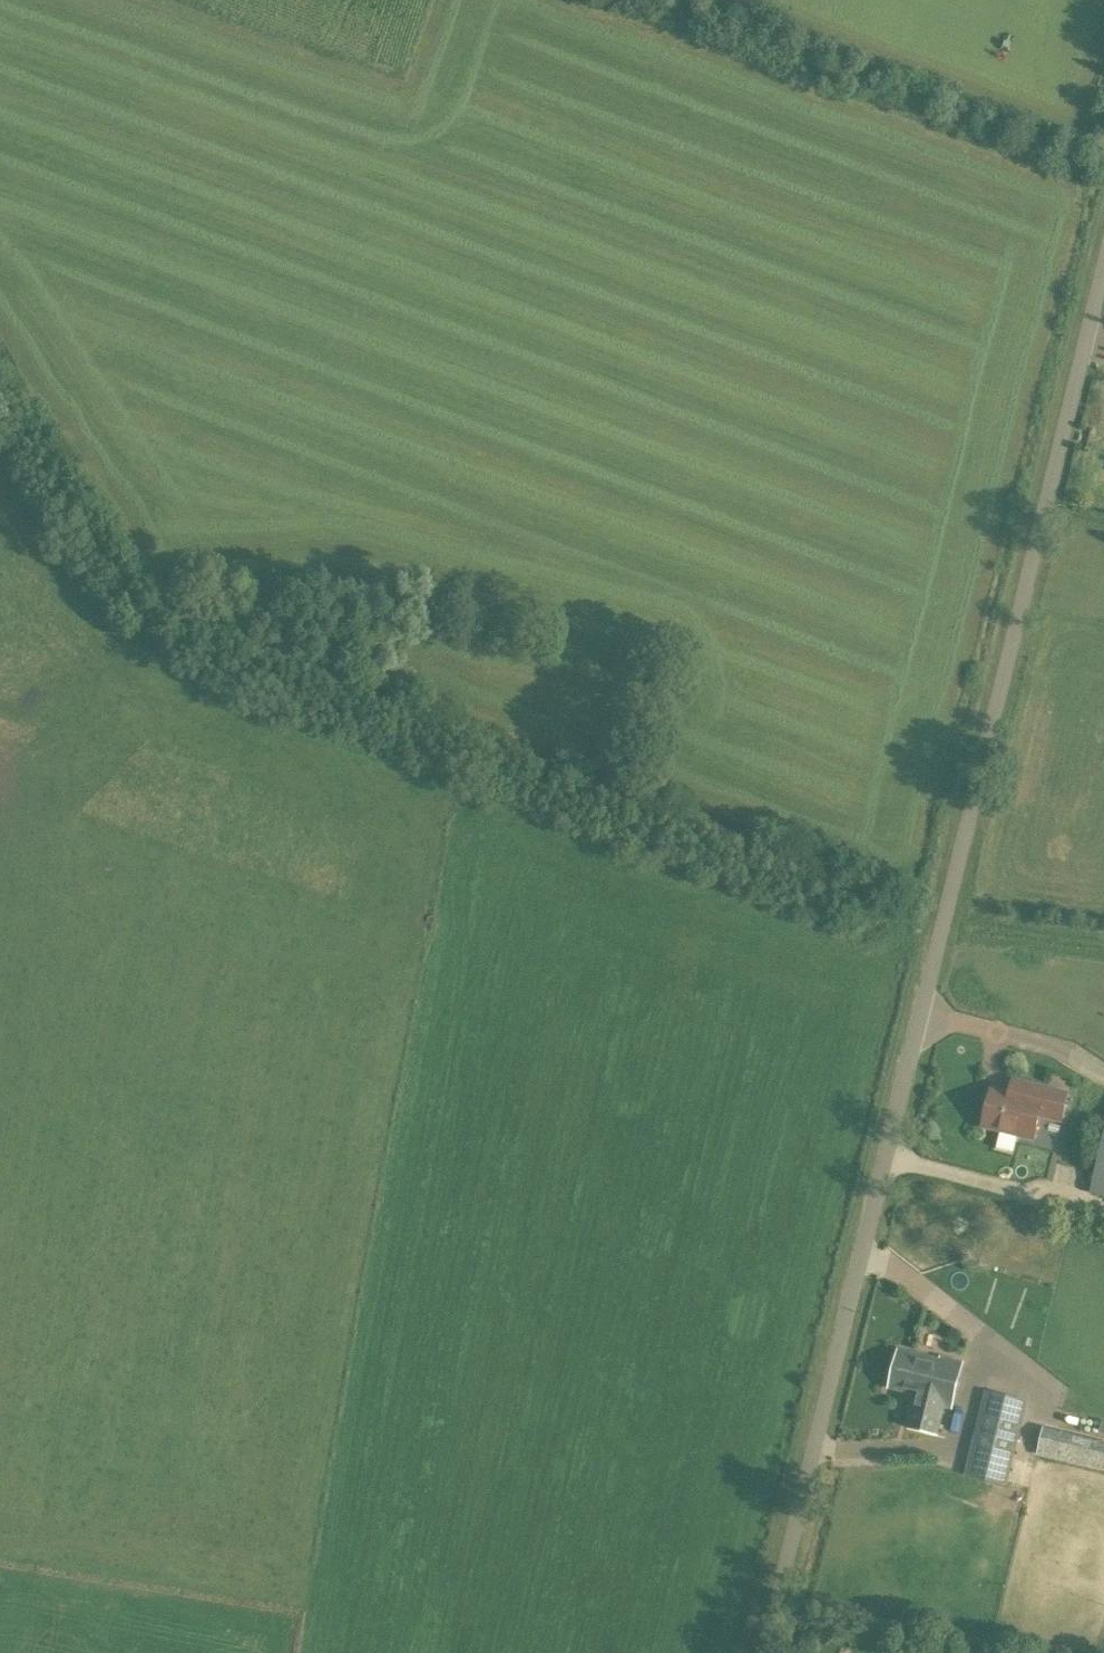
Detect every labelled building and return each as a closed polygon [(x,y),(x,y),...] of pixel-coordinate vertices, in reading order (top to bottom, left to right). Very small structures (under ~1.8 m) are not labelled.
[(1061,1119),(1069,1091),(1030,1081),(1027,1096),(992,1088),(983,1124),(1034,1136),(1040,1114),(1061,1119)] [(1089,1193),(1103,1196),(1103,1135),(1089,1193)] [(924,1357),(898,1351),(889,1388),(914,1394),(906,1428),(937,1435),(944,1407),(952,1409),(964,1361),(941,1355),(940,1358),(925,1354),(924,1357)] [(1007,1486),(1028,1400),(984,1389),(964,1475),(1007,1486)] [(1036,1454),(1103,1471),(1103,1442),(1058,1430),(1043,1426),(1036,1454)]
